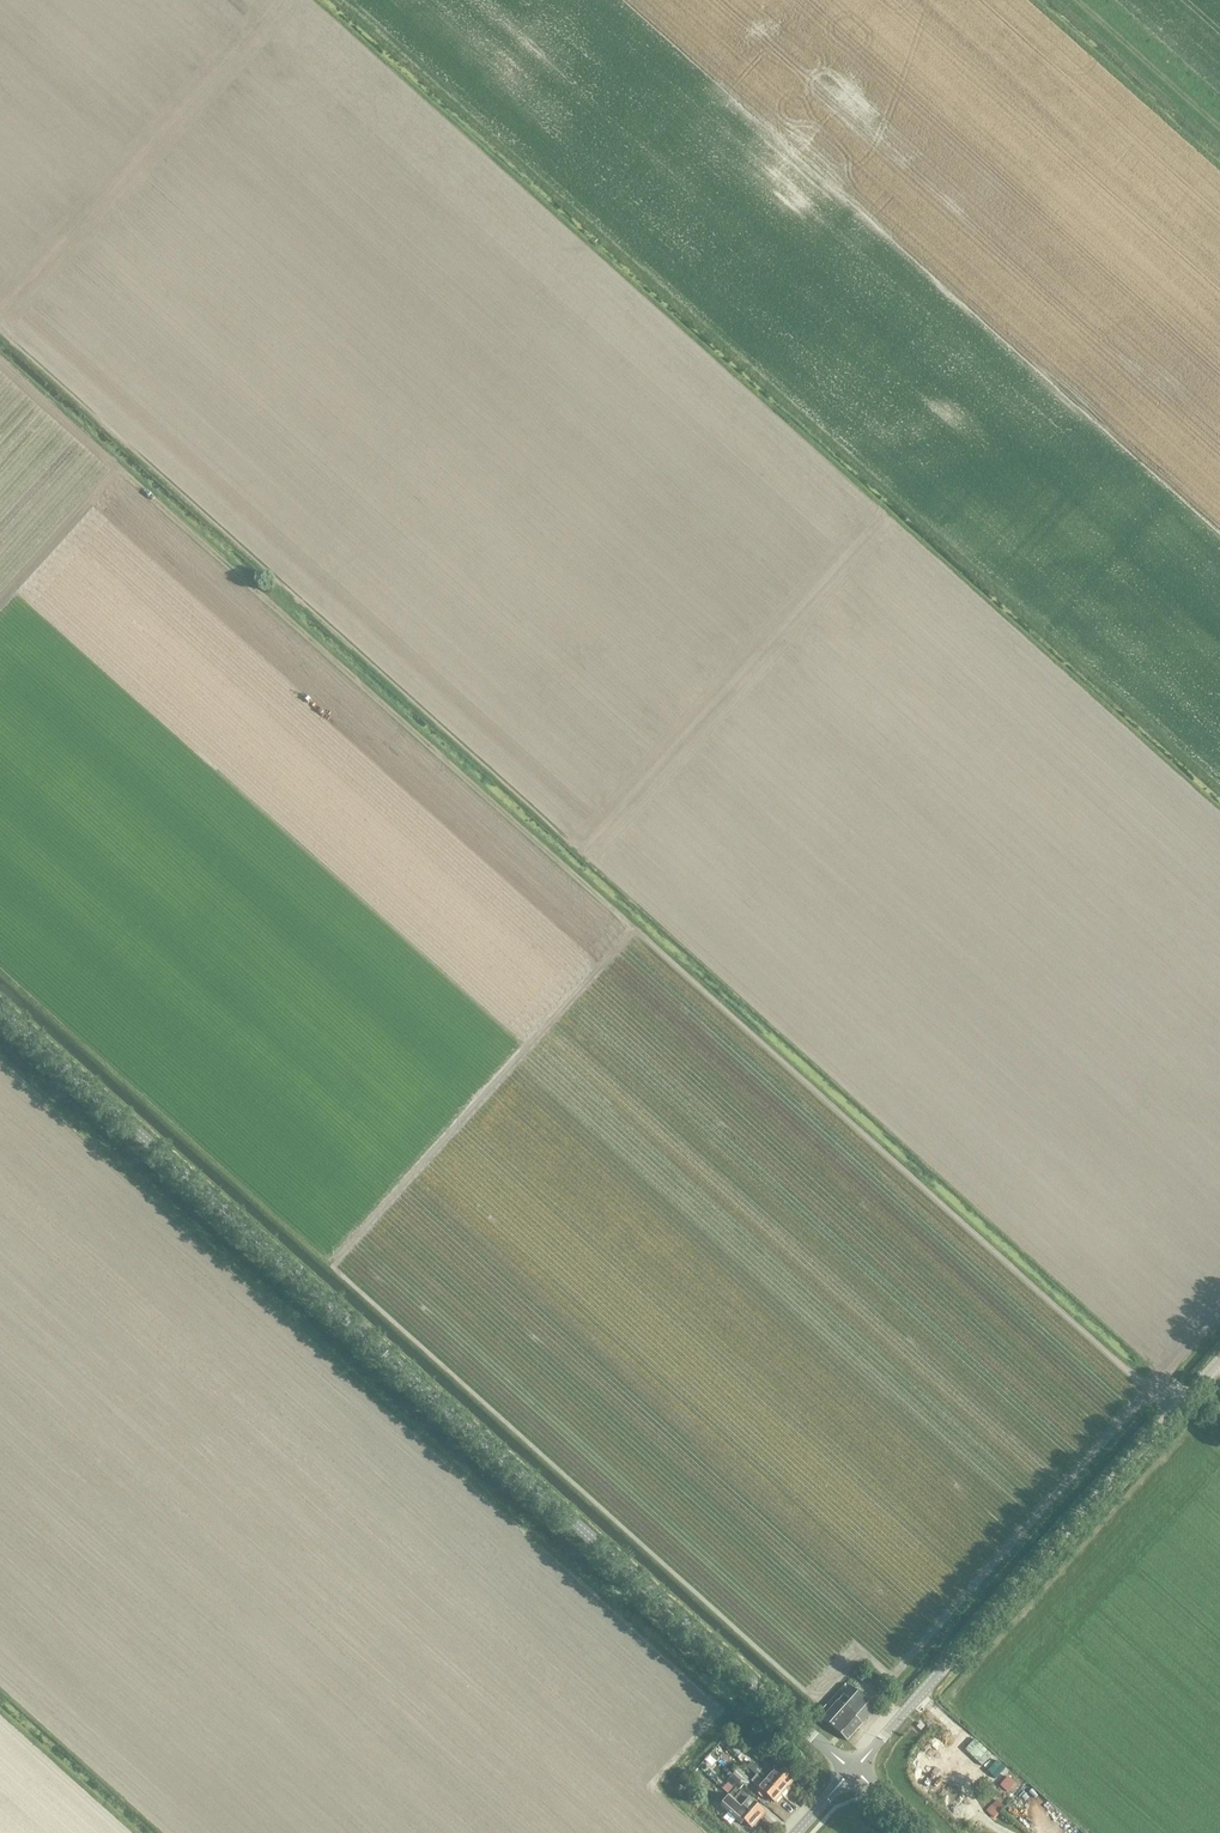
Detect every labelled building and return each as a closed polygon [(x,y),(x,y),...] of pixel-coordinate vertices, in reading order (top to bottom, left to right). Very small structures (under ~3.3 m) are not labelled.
[(851,1689),(838,1704),(838,1703),(823,1720),(847,1741),(861,1725),(858,1722),(871,1707),(851,1689)] [(757,1756),(763,1750),(751,1739),(745,1745),(757,1756)] [(765,1768),(773,1774),(788,1788),(795,1780),(772,1760),(765,1768)] [(752,1763),(749,1766),(782,1795),(788,1788),(773,1774),(769,1778),(752,1763)] [(782,1795),(749,1766),(748,1768),(757,1776),(752,1782),(738,1769),(733,1775),(747,1788),(751,1782),(759,1789),(756,1793),(761,1798),(765,1794),(775,1803),(782,1795)] [(742,1791),(741,1792),(739,1791),(744,1786),(746,1788),(747,1788),(733,1775),(732,1775),(733,1776),(728,1782),(736,1789),(730,1795),(759,1821),(765,1814),(748,1798),(749,1797),(742,1791)] [(1000,1785),(1008,1792),(1015,1783),(1008,1776),(1000,1785)] [(1024,1781),(1019,1776),(1016,1781),(1020,1784),(1024,1781)] [(759,1821),(730,1795),(720,1806),(741,1825),(744,1822),(752,1829),(759,1821)] [(987,1812),(995,1818),(1002,1809),(1004,1808),(997,1801),(987,1812)]
